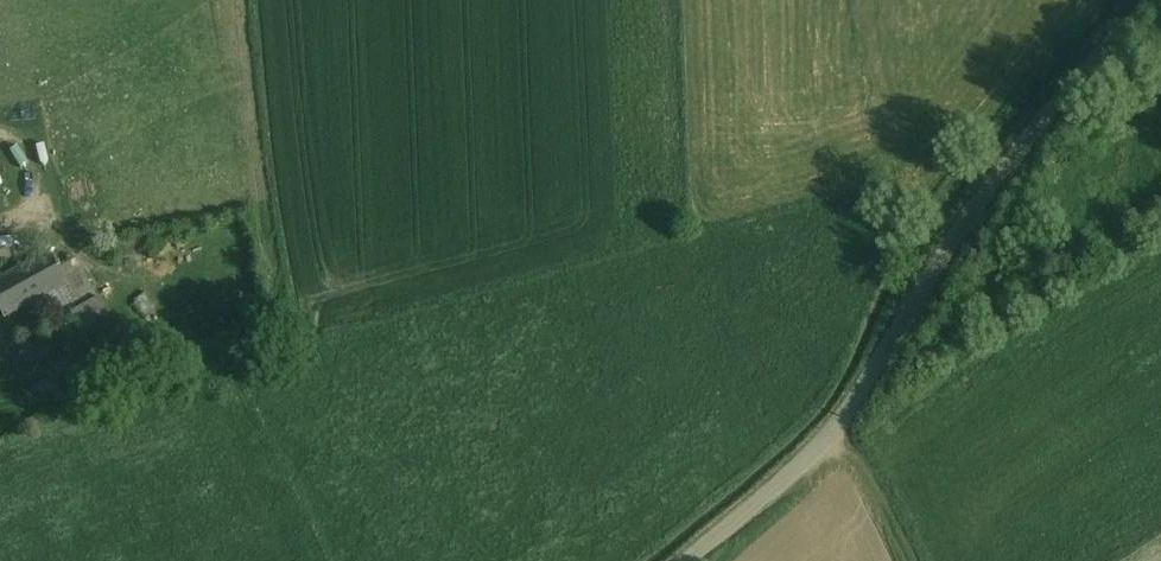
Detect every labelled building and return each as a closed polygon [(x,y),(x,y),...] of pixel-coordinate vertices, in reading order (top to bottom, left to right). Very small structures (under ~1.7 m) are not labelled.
[(99,295),(78,259),(74,252),(54,262),(55,265),(57,264),(60,268),(58,269),(66,283),(78,306),(99,295)] [(2,279),(0,276),(0,309),(4,317),(66,283),(58,269),(60,268),(57,264),(55,265),(54,262),(49,253),(2,279)] [(78,306),(70,310),(79,328),(109,313),(99,295),(78,306)]
